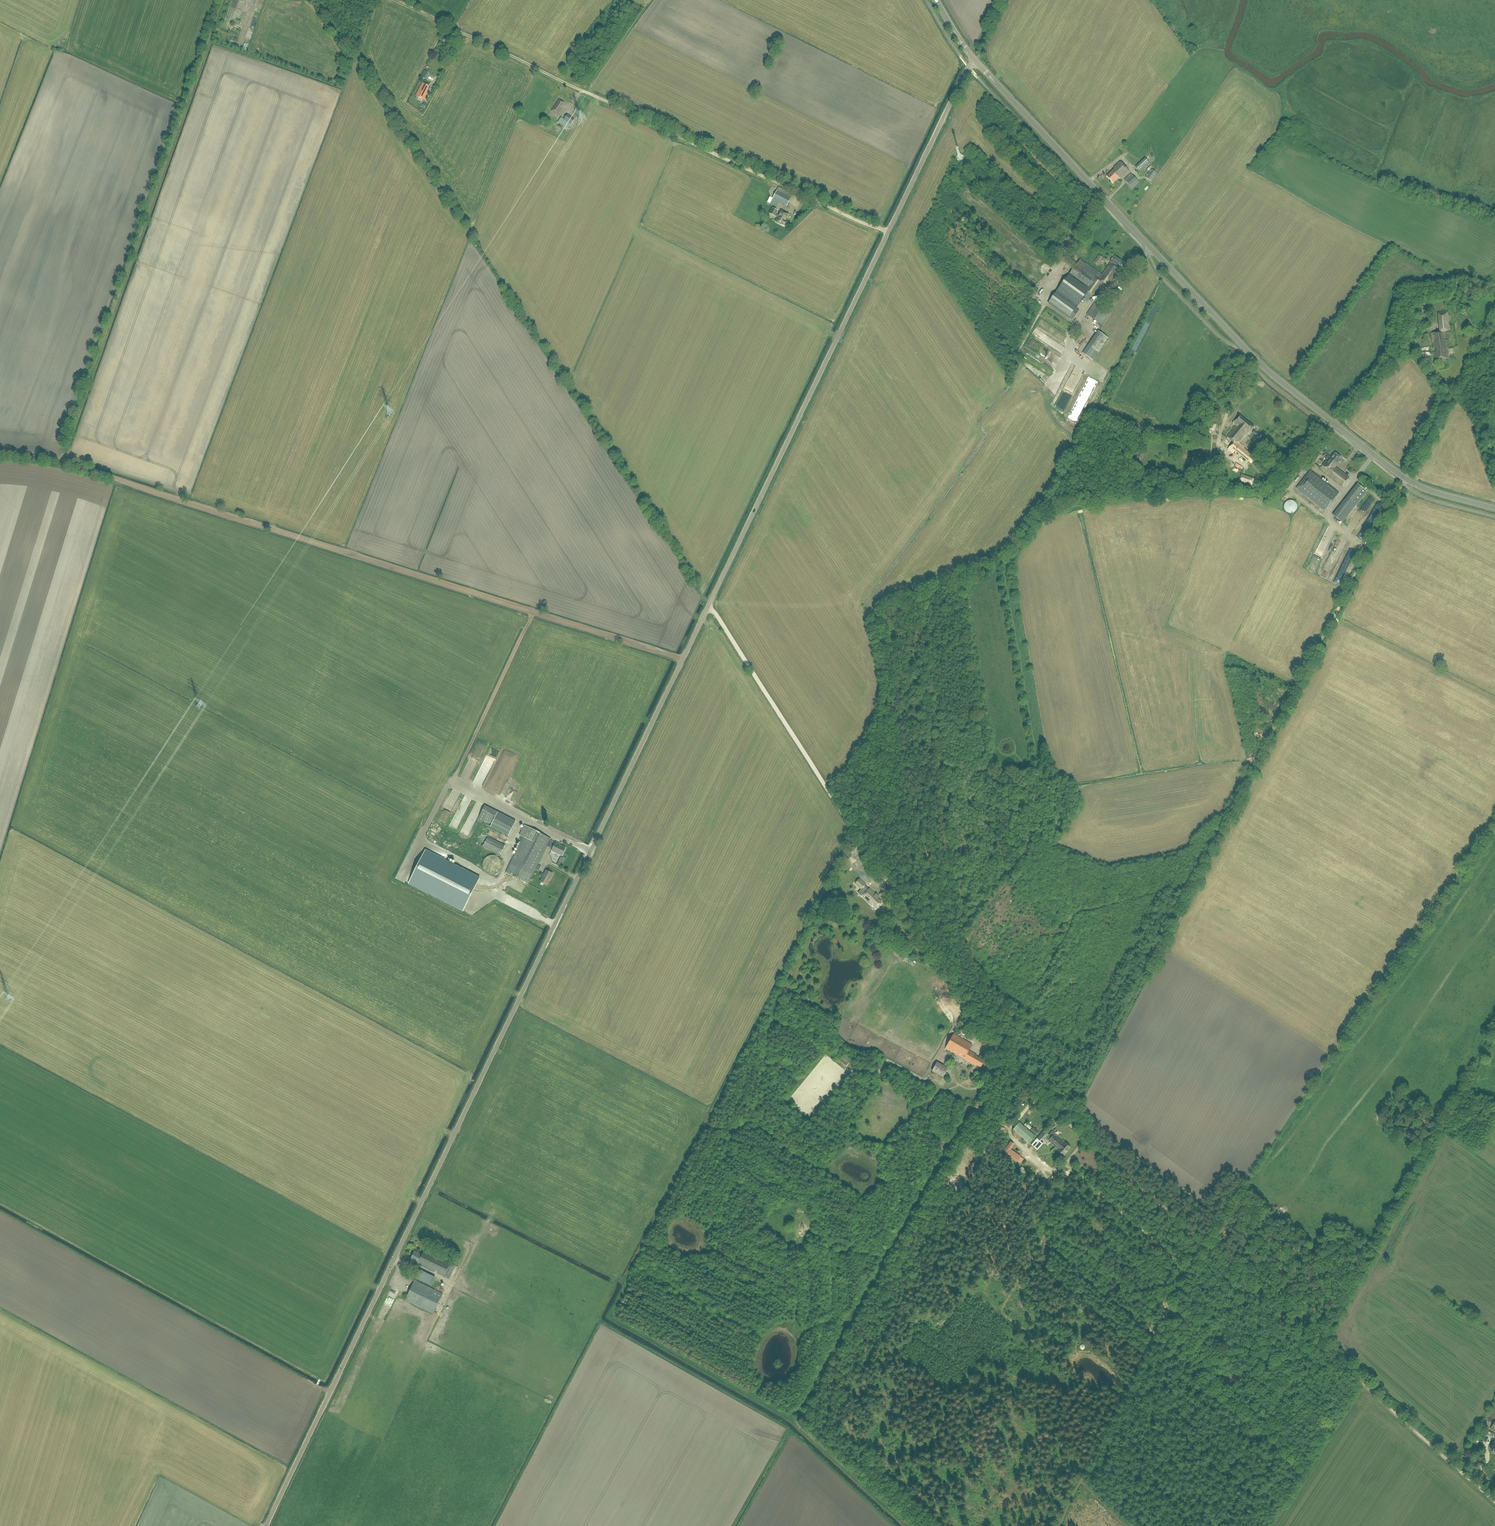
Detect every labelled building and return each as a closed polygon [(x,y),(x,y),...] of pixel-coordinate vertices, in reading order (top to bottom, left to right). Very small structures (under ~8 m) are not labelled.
[(422,83),(416,96),(424,100),(427,94),(425,93),(429,87),(422,83)] [(559,100),(551,111),(557,115),(561,109),(560,109),(564,103),(559,100)] [(567,115),(561,125),(567,129),(574,119),(567,115)] [(1145,159),(1135,168),(1140,172),(1149,164),(1145,159)] [(1115,169),(1107,176),(1113,183),(1119,178),(1120,179),(1129,171),(1120,162),(1114,168),(1115,169)] [(1152,169),(1146,177),(1152,182),(1158,174),(1152,169)] [(1139,182),(1131,174),(1125,180),(1132,188),(1139,182)] [(786,206),(792,196),(792,195),(778,187),(773,199),(786,206)] [(785,221),(786,219),(789,214),(781,210),(778,216),(776,214),(778,211),(772,208),(769,214),(775,216),(777,217),(775,221),(779,223),(779,224),(781,225),(782,225),(783,225),(785,226),(787,222),(785,221)] [(1114,257),(1102,275),(1080,259),(1053,297),(1051,296),(1051,297),(1052,298),(1048,303),(1072,320),(1079,311),(1076,309),(1084,297),(1088,300),(1101,282),(1109,287),(1118,273),(1117,272),(1123,262),(1114,257)] [(1111,313),(1105,309),(1115,295),(1110,291),(1105,297),(1104,297),(1098,304),(1095,302),(1087,315),(1102,326),(1111,313)] [(1432,333),(1433,342),(1434,342),(1435,347),(1436,348),(1437,352),(1435,353),(1436,360),(1449,359),(1447,340),(1446,341),(1445,332),(1448,332),(1448,330),(1450,330),(1449,315),(1448,316),(1448,312),(1439,312),(1440,332),(1432,333)] [(1092,361),(1108,338),(1098,331),(1083,354),(1092,361)] [(1254,428),(1247,422),(1239,415),(1233,423),(1236,426),(1227,437),(1234,442),(1228,449),(1233,453),(1235,451),(1251,464),(1255,458),(1243,449),(1244,447),(1239,443),(1244,436),(1245,437),(1248,432),(1249,433),(1254,428)] [(1327,460),(1320,468),(1342,486),(1349,478),(1335,467),(1339,462),(1340,463),(1342,459),(1341,459),(1342,458),(1334,453),(1330,458),(1328,456),(1326,459),(1327,460)] [(1296,488),(1325,511),(1339,493),(1310,471),(1296,488)] [(1253,479),(1241,475),(1239,481),(1251,485),(1253,479)] [(1367,491),(1357,484),(1333,515),(1342,523),(1367,491)] [(1288,502),(1287,503),(1286,504),(1285,506),(1285,508),(1285,509),(1286,511),(1287,512),(1289,513),(1291,514),(1292,514),(1294,513),(1296,512),(1297,511),(1298,509),(1298,508),(1298,506),(1297,504),(1296,503),(1295,502),(1293,501),(1292,501),(1290,501),(1288,502)] [(1379,501),(1375,508),(1381,511),(1385,504),(1379,501)] [(1342,535),(1331,559),(1338,562),(1347,541),(1344,540),(1346,537),(1342,535)] [(495,758),(499,747),(491,744),(487,755),(495,758)] [(465,816),(471,803),(464,800),(459,813),(462,814),(462,815),(465,816)] [(508,836),(516,822),(485,806),(477,820),(482,823),(484,820),(492,824),(490,827),(508,836)] [(472,818),(467,824),(469,826),(468,828),(470,830),(476,821),(472,818)] [(520,835),(524,837),(523,838),(522,838),(520,842),(521,843),(506,872),(528,884),(547,846),(550,840),(551,839),(524,825),(520,835)] [(504,846),(488,837),(483,846),(500,855),(504,846)] [(555,843),(550,840),(547,846),(552,849),(551,851),(561,856),(565,848),(560,845),(561,844),(556,842),(555,843)] [(860,848),(855,844),(848,851),(852,855),(860,848)] [(463,910),(479,878),(425,851),(409,883),(463,910)] [(492,855),(491,856),(489,856),(488,857),(486,858),(485,859),(484,861),(483,862),(483,865),(483,867),(483,868),(485,870),(486,872),(487,873),(488,873),(491,874),(492,874),(494,874),(496,874),(498,873),(499,872),(500,870),(501,869),(502,867),(502,865),(502,863),(501,861),(500,859),(499,858),(498,857),(496,856),(495,856),(492,855)] [(542,877),(540,882),(547,885),(552,874),(546,870),(544,875),(541,873),(539,876),(542,877)] [(855,883),(861,889),(862,889),(865,892),(862,895),(864,897),(861,900),(868,906),(871,904),(872,905),(873,904),(876,907),(881,902),(875,895),(876,895),(869,888),(866,885),(866,884),(860,878),(855,883)] [(953,1034),(945,1048),(964,1059),(976,1066),(977,1065),(980,1067),(984,1061),(976,1056),(977,1055),(969,1051),(972,1045),(953,1034)] [(937,1063),(932,1071),(942,1077),(947,1068),(937,1063)] [(1035,1136),(1019,1122),(1012,1130),(1029,1144),(1035,1136)] [(1046,1138),(1048,1135),(1043,1131),(1031,1145),(1037,1150),(1046,1139),(1046,1138)] [(1052,1131),(1048,1135),(1046,1138),(1046,1139),(1057,1149),(1057,1150),(1063,1156),(1070,1147),(1065,1143),(1064,1144),(1054,1135),(1055,1134),(1052,1131)] [(1016,1162),(1019,1158),(1009,1152),(1011,1148),(1008,1146),(1003,1153),(1016,1162)] [(415,1251),(411,1259),(422,1265),(421,1266),(434,1272),(435,1271),(438,1272),(437,1273),(449,1279),(455,1266),(424,1251),(422,1255),(415,1251)] [(414,1281),(405,1301),(433,1314),(443,1294),(414,1281)]
